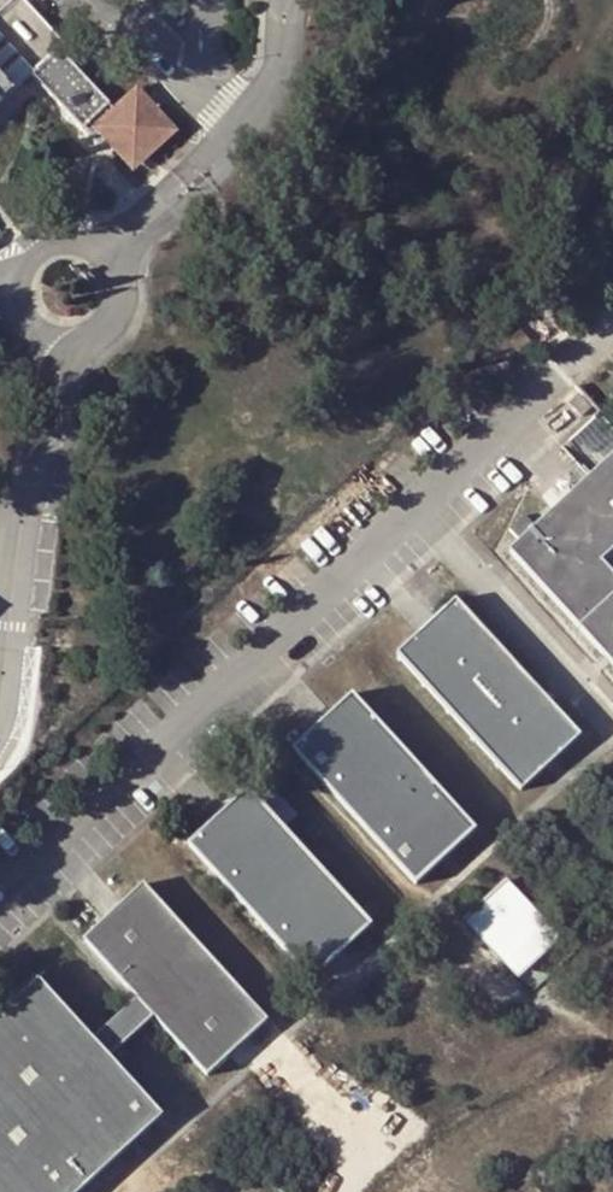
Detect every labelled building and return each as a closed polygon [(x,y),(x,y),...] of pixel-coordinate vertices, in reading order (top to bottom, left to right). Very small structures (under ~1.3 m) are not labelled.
[(36,47),(38,9),(12,7),(11,29),(17,29),(16,46),(36,47)] [(16,100),(0,83),(0,115),(16,100)] [(140,103),(102,138),(136,177),(175,142),(140,103)] [(581,405),(571,415),(585,428),(595,419),(581,405)] [(510,562),(612,674),(612,467),(510,562)] [(459,608),(398,664),(525,802),(585,745),(459,608)] [(355,703),(294,759),(419,896),(480,839),(355,703)] [(375,935),(250,798),(190,854),(315,990),(375,935)] [(508,889),(463,930),(521,990),(565,949),(508,889)] [(145,895),(85,949),(136,1005),(93,1044),(42,989),(0,1027),(0,1191),(93,1191),(166,1125),(111,1065),(154,1025),(210,1086),(270,1031),(145,895)]
